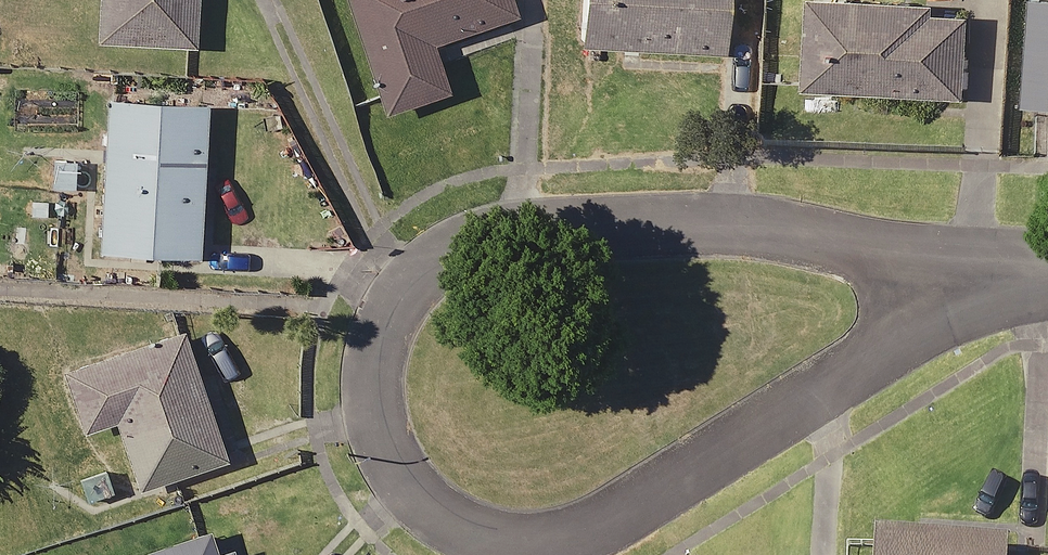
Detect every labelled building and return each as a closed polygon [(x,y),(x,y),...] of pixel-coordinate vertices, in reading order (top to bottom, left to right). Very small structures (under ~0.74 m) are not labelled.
[(86,36),(186,41),(188,0),(88,0),(86,36)] [(504,0),(343,0),(376,105),(438,86),(422,37),(507,10),(504,0)] [(570,40),(713,48),(716,0),(572,0),(570,40)] [(955,0),(798,0),(793,84),(954,92),(959,0),(955,0)] [(1012,102),(1047,105),(1047,0),(1020,0),(1012,102)] [(91,108),(82,242),(188,249),(198,98),(103,92),(103,89),(102,85),(101,82),(100,79),(97,76),(95,74),(92,72),(89,71),(85,70),(82,70),(78,71),(75,72),(72,73),(69,75),(67,78),(65,81),(64,84),(63,88),(63,91),(63,95),(64,98),(66,101),(68,104),(71,106),(74,108),(77,109),(81,110),(84,110),(87,110),(91,108)] [(215,454),(174,324),(52,362),(71,424),(106,414),(127,482),(215,454)] [(217,517),(99,554),(229,554),(217,517)] [(866,531),(865,554),(997,554),(997,537),(866,531)]
